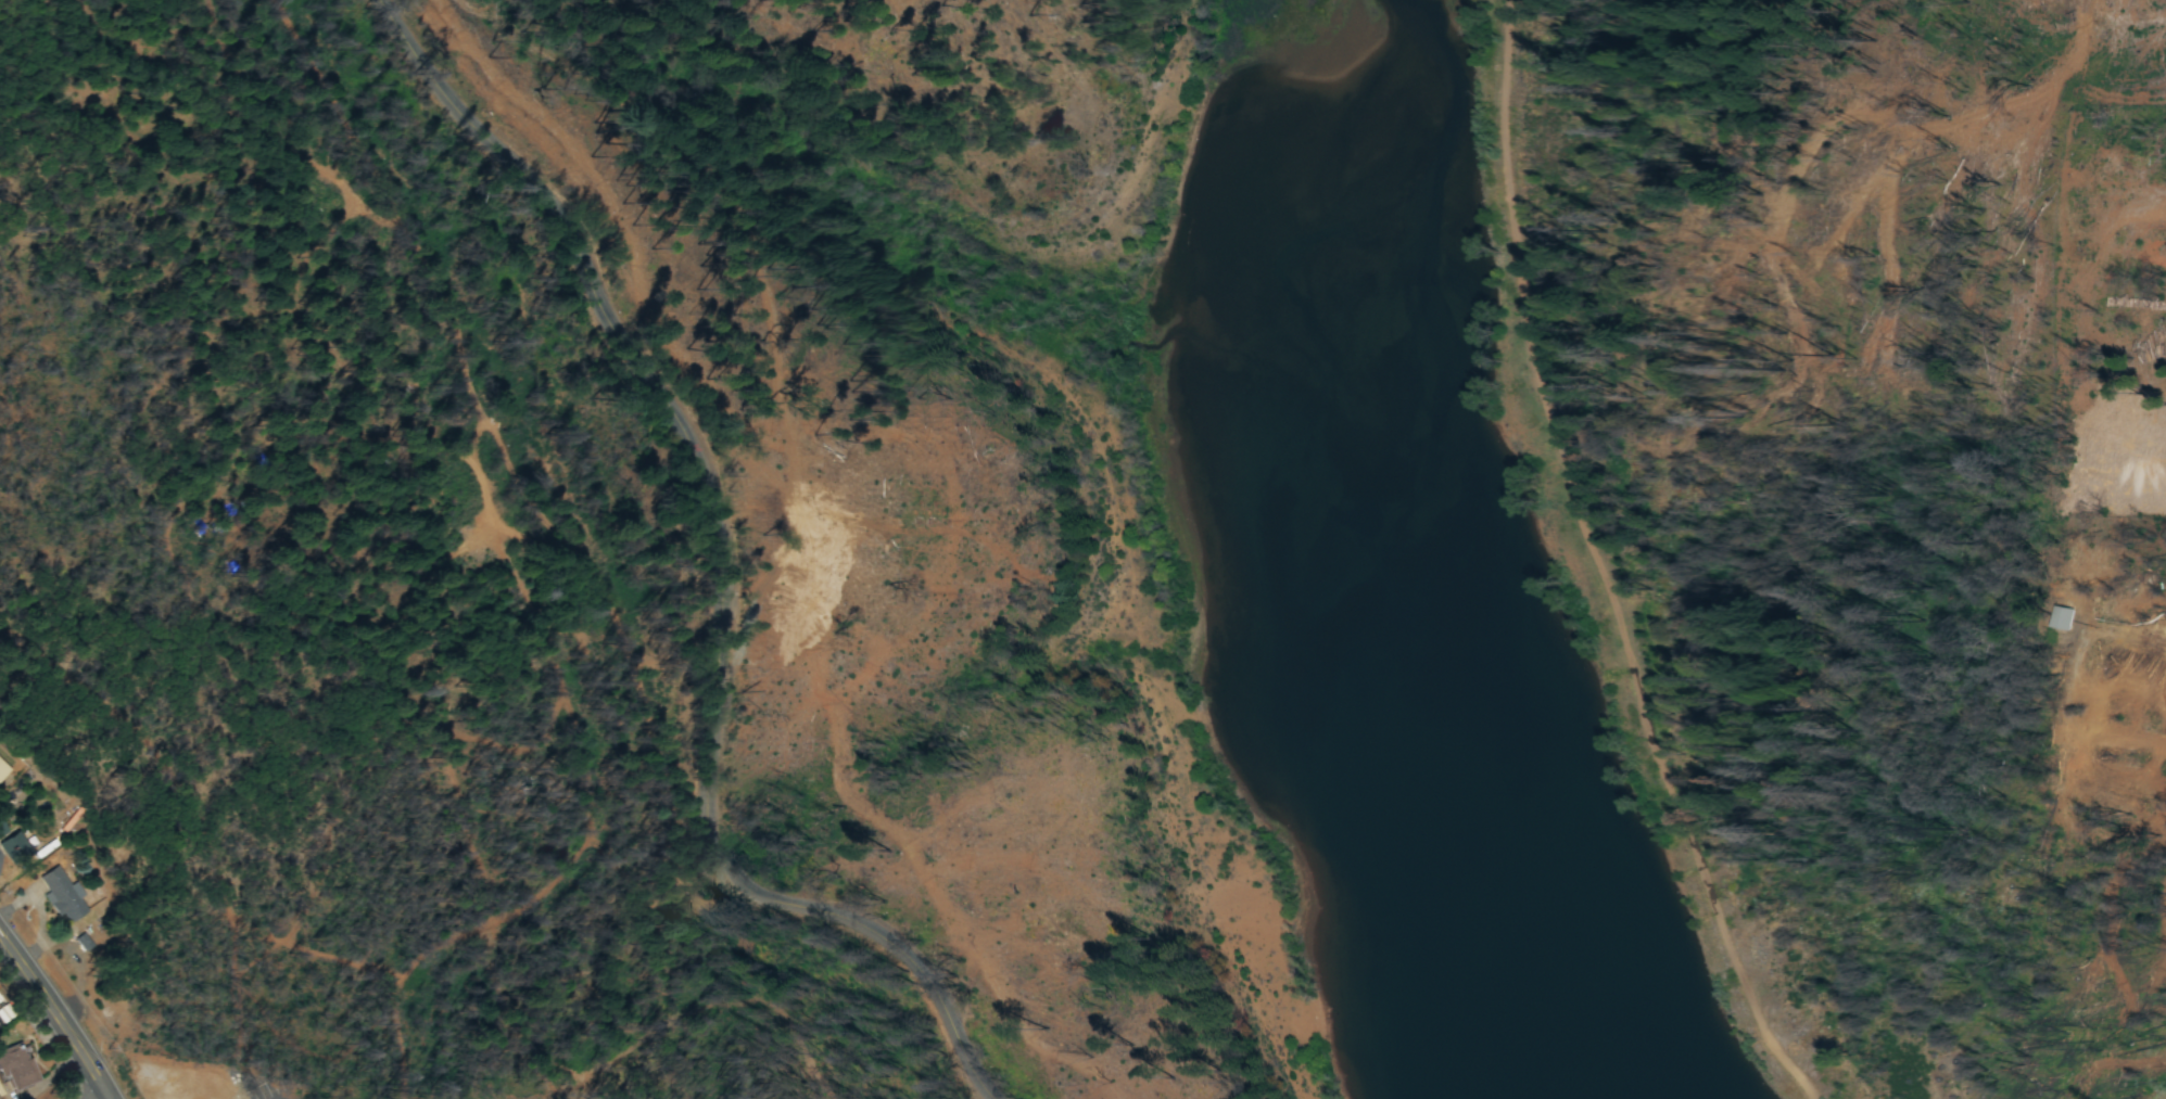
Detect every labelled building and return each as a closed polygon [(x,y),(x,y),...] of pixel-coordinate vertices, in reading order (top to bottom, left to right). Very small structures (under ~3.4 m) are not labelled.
[(2053,628),(2069,633),(2074,612),(2059,608),(2053,628)] [(19,834),(0,844),(0,848),(10,867),(31,856),(19,834)] [(47,897),(68,927),(87,914),(78,901),(83,897),(75,884),(69,888),(56,868),(38,880),(49,896),(47,897)] [(9,1097),(38,1085),(22,1044),(0,1053),(0,1075),(9,1097)]
